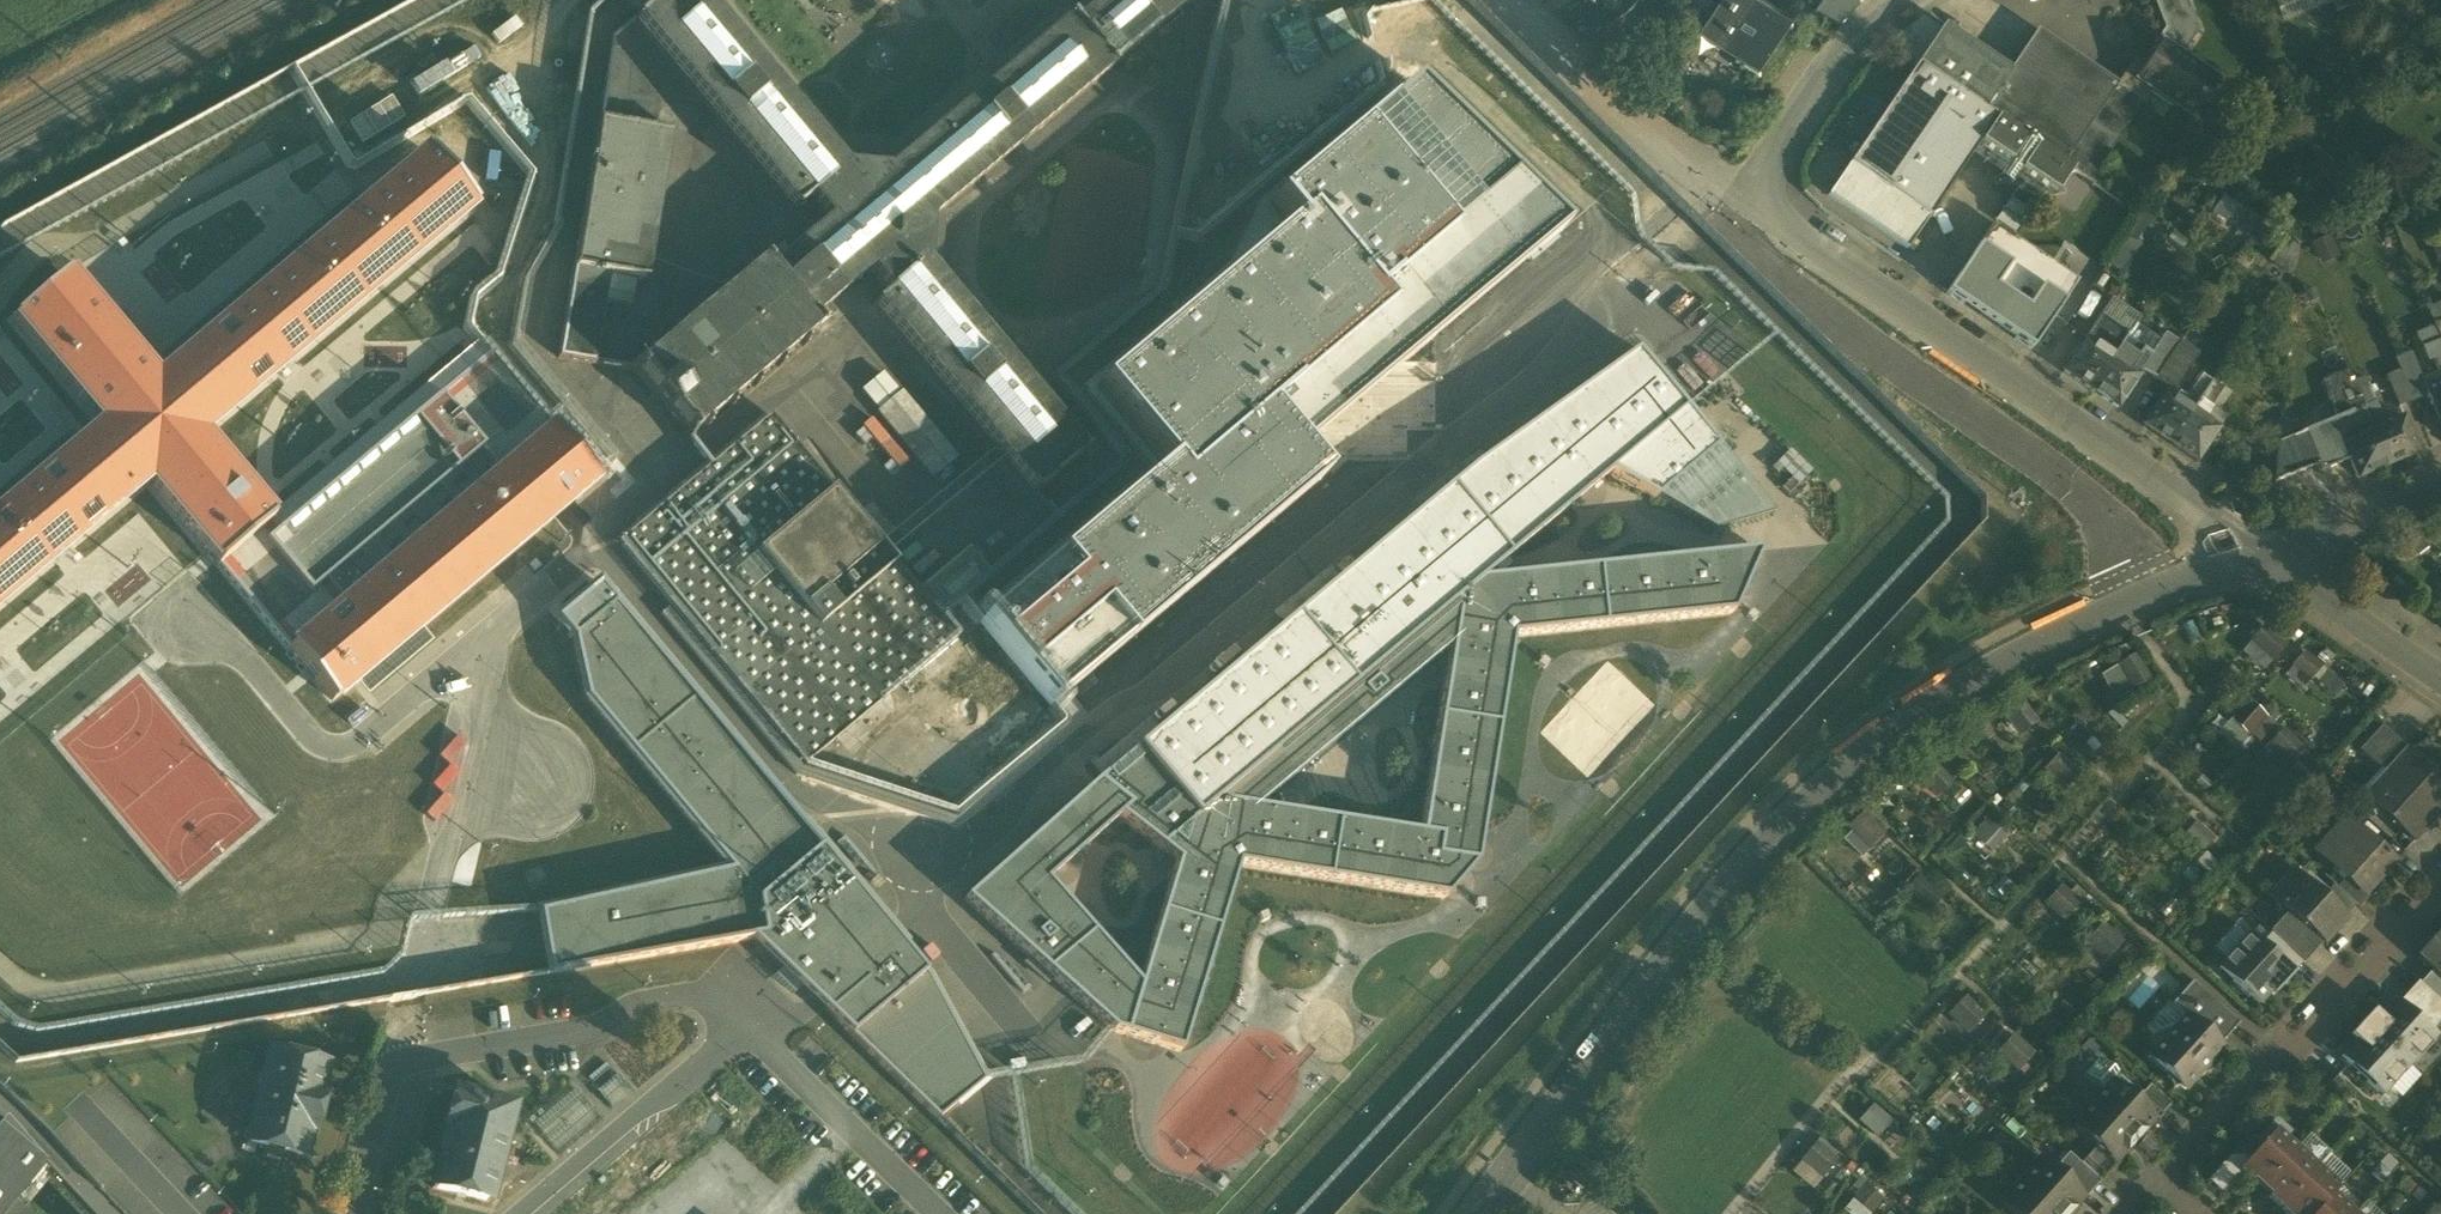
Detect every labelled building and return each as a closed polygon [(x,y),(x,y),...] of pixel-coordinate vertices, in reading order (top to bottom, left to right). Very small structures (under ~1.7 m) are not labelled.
[(488,350),(597,479),(663,425),(746,355),(940,588),(845,667),(949,791),(1049,709),(978,621),(995,607),(962,568),(996,541),(800,308),(986,154),(1065,246),(1115,203),(943,0),(876,0),(864,10),(941,102),(757,256),(562,23),(504,71),(704,302),(619,372),(608,380),(545,307),(488,350)] [(1108,68),(1070,22),(1067,19),(886,171),(843,167),(703,0),(657,0),(633,20),(794,212),(808,200),(825,221),(766,270),(760,263),(632,370),(688,437),(816,330),(810,322),(869,273),(886,293),(872,305),(993,450),(1002,460),(1033,497),(1084,454),(925,264),(929,222),(1110,71),(1108,68)] [(974,10),(985,0),(965,0),(974,10)] [(1070,22),(1108,68),(1186,2),(1186,0),(1097,0),(1070,22)] [(1755,79),(1789,29),(1746,0),(1723,0),(1697,39),(1755,79)] [(1838,27),(1859,6),(1849,0),(1823,0),(1814,13),(1838,27)] [(2161,45),(2181,57),(2199,31),(2186,0),(2152,0),(2164,29),(2155,42),(2161,45)] [(2279,9),(2277,11),(2282,25),(2334,4),(2332,0),(2303,0),(2279,9)] [(2303,0),(2291,0),(2278,5),(2279,9),(2303,0)] [(2337,13),(2360,4),(2358,0),(2332,0),(2334,4),(2337,13)] [(1302,9),(1275,22),(1298,69),(1325,55),(1302,9)] [(1940,30),(1922,18),(1901,35),(1926,52),(1940,30)] [(1916,66),(1983,110),(2010,70),(1943,26),(1940,30),(1926,52),(1916,66)] [(2064,165),(2116,87),(2117,85),(2036,31),(2010,70),(1983,110),(1996,119),(2064,165)] [(1888,46),(1889,47),(1916,66),(1926,52),(1901,35),(1888,45),(1888,46)] [(413,83),(424,100),(489,56),(478,40),(413,83)] [(2155,42),(2140,64),(2146,67),(2161,45),(2155,42)] [(2214,79),(2181,57),(2161,45),(2146,67),(2160,76),(2150,90),(2189,116),(2214,79)] [(607,52),(595,124),(571,271),(557,359),(590,365),(605,277),(643,283),(667,135),(641,131),(646,99),(607,52)] [(2134,60),(2117,85),(2116,87),(2141,104),(2150,90),(2160,76),(2146,67),(2140,64),(2134,60)] [(1916,66),(1849,165),(1928,219),(1977,147),(1996,119),(1983,110),(1916,66)] [(1261,414),(1295,454),(1563,233),(1411,87),(1353,134),(1445,240),(1369,302),(1381,315),(1261,414)] [(2073,171),(2089,182),(2141,104),(2116,87),(2064,165),(2073,171)] [(394,95),(350,120),(363,142),(407,117),(394,95)] [(2064,165),(1996,119),(1977,147),(2044,193),(2046,190),(2064,165)] [(336,124),(265,168),(280,192),(352,148),(336,124)] [(1445,240),(1353,134),(1267,206),(1286,227),(1097,390),(1164,469),(978,621),(1049,709),(1319,481),(1295,454),(1261,414),(1381,315),(1369,302),(1445,240)] [(0,510),(0,605),(148,481),(218,565),(271,521),(200,437),(473,209),(426,153),(153,382),(64,275),(11,319),(101,426),(0,510)] [(1907,250),(1928,219),(1849,165),(1828,196),(1907,250)] [(2055,196),(2073,171),(2064,165),(2046,190),(2055,196)] [(2245,170),(2236,179),(2252,194),(2261,185),(2245,170)] [(2237,206),(2223,196),(2211,214),(2225,224),(2237,206)] [(2031,211),(2011,197),(1996,220),(2016,233),(2031,211)] [(2014,339),(2031,351),(2054,317),(2078,282),(1993,224),(1946,293),(1963,305),(1967,299),(2016,337),(2014,339)] [(2339,257),(2330,235),(2312,243),(2321,264),(2339,257)] [(2270,260),(2289,273),(2297,261),(2299,245),(2286,236),(2270,260)] [(2440,261),(2440,241),(2430,246),(2437,263),(2440,261)] [(2124,274),(2136,255),(2123,246),(2110,265),(2124,274)] [(2054,317),(2064,325),(2088,289),(2078,282),(2054,317)] [(2113,299),(2101,317),(2128,335),(2135,324),(2139,317),(2113,299)] [(2433,327),(2440,323),(2440,308),(2428,313),(2433,327)] [(2063,372),(2090,391),(2125,338),(2128,335),(2101,317),(2063,372)] [(2151,335),(2135,324),(2128,335),(2125,338),(2142,349),(2151,335)] [(2416,336),(2421,348),(2439,341),(2434,329),(2416,336)] [(2155,380),(2179,344),(2165,334),(2151,355),(2141,371),(2143,372),(2155,380)] [(2142,349),(2125,338),(2090,391),(2117,410),(2143,372),(2141,371),(2151,355),(2142,349)] [(2440,356),(2440,346),(2439,341),(2421,348),(2427,361),(2434,358),(2440,356)] [(218,565),(288,649),(346,601),(327,579),(309,594),(265,542),(439,396),(490,353),(482,344),(479,347),(271,521),(218,565)] [(2196,356),(2179,344),(2155,380),(2172,391),(2196,356)] [(1654,500),(1716,449),(1635,351),(1469,470),(1135,750),(1194,821),(1216,802),(1456,601),(1481,581),(1608,475),(1654,500)] [(483,448),(480,451),(499,472),(553,427),(490,353),(439,396),(483,448)] [(2395,359),(2400,371),(2412,402),(2426,396),(2427,396),(2422,382),(2410,353),(2395,359)] [(2337,420),(2353,413),(2363,409),(2355,390),(2352,383),(2353,382),(2348,371),(2322,382),(2337,419),(2337,420)] [(2398,408),(2412,402),(2400,371),(2386,377),(2398,408)] [(2431,406),(2440,402),(2440,376),(2440,375),(2422,382),(2427,396),(2426,396),(2431,406)] [(2142,426),(2169,445),(2210,383),(2200,377),(2184,399),(2177,394),(2173,400),(2164,394),(2142,426)] [(2352,383),(2355,390),(2367,385),(2364,378),(2353,382),(2352,383)] [(2221,391),(2210,383),(2169,445),(2196,463),(2218,431),(2202,419),(2221,391)] [(2363,409),(2372,431),(2384,426),(2383,426),(2367,385),(2355,390),(2363,409)] [(2229,397),(2221,391),(2202,419),(2218,431),(2229,415),(2221,409),(2229,397)] [(878,412),(933,478),(955,460),(899,394),(878,412)] [(309,594),(327,579),(480,451),(483,448),(439,396),(265,542),(309,594)] [(2431,406),(2440,431),(2440,402),(2431,406)] [(2372,431),(2363,409),(2353,413),(2362,435),(2362,436),(2372,431)] [(2339,463),(2349,459),(2343,443),(2362,435),(2353,413),(2337,420),(2337,419),(2322,425),(2339,463)] [(618,541),(805,765),(955,640),(935,616),(886,557),(877,547),(768,416),(618,541)] [(2402,418),(2383,426),(2384,426),(2372,431),(2387,466),(2417,454),(2402,418)] [(2318,464),(2321,471),(2339,463),(2322,425),(2305,432),(2318,464)] [(553,427),(499,472),(346,601),(288,649),(332,702),(597,480),(553,427)] [(2387,466),(2372,431),(2362,436),(2362,435),(2343,443),(2349,459),(2357,478),(2387,466)] [(2318,464),(2305,432),(2279,442),(2275,482),(2318,464)] [(1773,516),(1716,449),(1654,500),(1714,533),(1773,516)] [(1481,581),(1456,601),(1449,648),(1419,835),(1438,837),(1436,857),(1475,864),(1511,638),(1731,615),(1759,552),(1481,581)] [(825,855),(616,605),(599,584),(556,620),(573,640),(586,699),(730,871),(535,909),(546,970),(751,941),(781,970),(776,975),(795,994),(801,989),(826,1013),(849,1036),(850,1037),(937,1120),(940,1118),(942,1115),(943,1116),(984,1082),(927,977),(925,974),(903,948),(888,929),(849,883),(825,855)] [(1216,802),(1257,809),(1449,648),(1456,601),(1216,802)] [(79,626),(53,647),(73,671),(99,650),(79,626)] [(2263,630),(2244,650),(2265,671),(2285,651),(2263,630)] [(2286,675),(2306,690),(2320,671),(2300,656),(2286,675)] [(2133,657),(2103,674),(2118,701),(2148,684),(2133,657)] [(1543,659),(1538,664),(1544,669),(1548,663),(1543,659)] [(2233,714),(2261,741),(2278,724),(2250,697),(2233,714)] [(2010,705),(2017,734),(2039,728),(2032,700),(2010,705)] [(2238,751),(2253,739),(2232,715),(2217,727),(2238,751)] [(2383,771),(2385,773),(2406,750),(2381,727),(2360,750),(2383,771)] [(2413,842),(2440,811),(2440,780),(2407,749),(2406,750),(2385,773),(2392,779),(2370,803),(2413,842)] [(1135,750),(1096,783),(1128,807),(1118,818),(1175,862),(1188,824),(1194,821),(1135,750)] [(2067,789),(2083,774),(2063,753),(2047,769),(2067,789)] [(2362,795),(2370,803),(2392,779),(2385,773),(2383,771),(2362,795)] [(2335,797),(2320,782),(2311,790),(2326,806),(2335,797)] [(1123,1036),(1138,985),(1046,882),(1118,818),(1128,807),(1096,783),(964,900),(1112,1032),(1123,1036)] [(2307,789),(2292,802),(2306,818),(2320,806),(2307,789)] [(1216,802),(1194,821),(1188,824),(1175,862),(1138,985),(1123,1036),(1180,1054),(1237,866),(1445,900),(1475,864),(1436,857),(1438,837),(1419,835),(1257,809),(1216,802)] [(1997,843),(2005,834),(1988,819),(1977,832),(1983,838),(1987,834),(1997,843)] [(2345,879),(2364,896),(2365,895),(2394,864),(2345,819),(2318,849),(2336,865),(2342,859),(2353,869),(2348,876),(2345,879)] [(1864,857),(1881,843),(1862,820),(1845,833),(1864,857)] [(2336,865),(2348,876),(2353,869),(2342,859),(2336,865)] [(2278,905),(2303,878),(2293,869),(2268,895),(2278,905)] [(2287,913),(2321,944),(2346,917),(2323,897),(2303,878),(2278,905),(2287,913)] [(2345,879),(2336,889),(2355,907),(2358,909),(2368,897),(2365,895),(2364,896),(2345,879)] [(2065,884),(2047,903),(2069,923),(2087,905),(2065,884)] [(2346,917),(2355,907),(2336,889),(2333,886),(2323,897),(2346,917)] [(2270,933),(2271,934),(2303,963),(2303,964),(2305,962),(2304,960),(2319,944),(2320,945),(2321,944),(2287,913),(2287,923),(2276,935),(2271,931),(2270,933)] [(2213,949),(2225,961),(2247,938),(2234,926),(2213,949)] [(2106,961),(2119,954),(2104,930),(2092,938),(2106,961)] [(2417,959),(2431,972),(2440,980),(2440,932),(2417,959)] [(2218,970),(2257,1006),(2270,993),(2273,997),(2294,974),(2293,974),(2261,944),(2250,934),(2247,938),(2225,961),(2218,970)] [(2293,974),(2303,963),(2271,934),(2261,944),(2293,974)] [(2440,1003),(2440,980),(2431,972),(2420,984),(2440,1003)] [(2399,1004),(2431,1033),(2440,1021),(2440,1003),(2420,984),(2418,982),(2399,1004)] [(2185,1016),(2219,1047),(2238,1026),(2191,983),(2171,1006),(2184,1018),(2185,1016)] [(1972,997),(1940,1016),(1956,1042),(1988,1024),(1972,997)] [(2394,999),(2382,1012),(2378,1016),(2373,1011),(2361,1024),(2409,1067),(2436,1038),(2431,1033),(2399,1004),(2394,999)] [(2148,1027),(2156,1035),(2177,1026),(2184,1018),(2171,1006),(2169,1004),(2148,1027)] [(2359,1022),(2361,1024),(2373,1011),(2378,1016),(2382,1012),(2374,1006),(2359,1022)] [(2180,1086),(2184,1091),(2194,1080),(2212,1072),(2209,1064),(2222,1049),(2219,1047),(2185,1016),(2184,1018),(2177,1026),(2156,1035),(2149,1038),(2155,1050),(2148,1058),(2165,1073),(2172,1090),(2180,1086)] [(2344,1039),(2351,1045),(2355,1042),(2349,1037),(2361,1024),(2359,1022),(2344,1039)] [(2409,1067),(2361,1024),(2349,1037),(2355,1042),(2351,1045),(2339,1059),(2382,1097),(2389,1089),(2409,1067)] [(2019,1072),(2038,1053),(2017,1032),(1998,1052),(2019,1072)] [(249,1161),(277,1168),(281,1151),(304,1157),(310,1130),(314,1131),(323,1094),(320,1093),(327,1066),(270,1051),(246,1142),(253,1144),(249,1161)] [(2084,1075),(2102,1092),(2112,1080),(2112,1081),(2117,1076),(2099,1059),(2084,1075)] [(2409,1067),(2389,1089),(2400,1099),(2420,1077),(2409,1067)] [(618,1076),(597,1092),(609,1108),(630,1091),(618,1076)] [(2140,1097),(2117,1076),(2112,1081),(2139,1105),(2144,1101),(2140,1097)] [(2327,1087),(2346,1104),(2353,1096),(2343,1087),(2345,1084),(2336,1076),(2327,1087)] [(2139,1105),(2112,1081),(2112,1080),(2102,1092),(2091,1104),(2136,1144),(2146,1133),(2144,1131),(2154,1119),(2139,1105)] [(2157,1113),(2161,1117),(2171,1106),(2150,1087),(2140,1097),(2144,1101),(2157,1113)] [(575,1090),(534,1124),(556,1150),(597,1115),(575,1090)] [(2327,1091),(2310,1096),(2314,1110),(2332,1105),(2327,1091)] [(432,1190),(488,1204),(498,1164),(510,1167),(515,1144),(504,1141),(512,1109),(453,1094),(444,1129),(435,1126),(428,1156),(439,1159),(432,1190)] [(2139,1105),(2154,1119),(2158,1122),(2162,1118),(2161,1117),(2157,1113),(2144,1101),(2139,1105)] [(1877,1103),(1862,1120),(1881,1137),(1896,1120),(1877,1103)] [(2126,1156),(2136,1144),(2091,1104),(2070,1127),(2095,1149),(2112,1165),(2113,1165),(2123,1153),(2126,1156)] [(0,1125),(0,1213),(2,1213),(14,1200),(46,1163),(5,1119),(0,1125)] [(2256,1141),(2261,1146),(2275,1130),(2285,1139),(2290,1133),(2275,1120),(2256,1141)] [(2296,1149),(2285,1139),(2275,1130),(2261,1146),(2248,1160),(2244,1164),(2238,1171),(2239,1171),(2250,1182),(2252,1180),(2261,1188),(2296,1149)] [(2296,1149),(2318,1169),(2329,1156),(2331,1154),(2310,1134),(2296,1149)] [(1815,1189),(1835,1167),(1814,1148),(1794,1169),(1815,1189)] [(2095,1149),(2080,1165),(2100,1183),(2115,1167),(2113,1165),(2112,1165),(2095,1149)] [(2318,1169),(2296,1149),(2261,1188),(2270,1196),(2268,1198),(2281,1209),(2318,1169)] [(2085,1200),(2100,1183),(2080,1165),(2068,1154),(2058,1165),(2070,1176),(2066,1181),(2084,1197),(2083,1198),(2085,1200)] [(2207,1180),(2220,1192),(2239,1171),(2238,1171),(2244,1164),(2248,1160),(2243,1156),(2228,1157),(2207,1180)] [(2351,1175),(2329,1156),(2318,1169),(2339,1188),(2351,1175)] [(2020,1182),(2056,1213),(2073,1213),(2075,1211),(2073,1209),(2083,1198),(2084,1197),(2066,1181),(2041,1159),(2020,1182)] [(2318,1169),(2281,1209),(2286,1213),(2315,1213),(2332,1195),(2333,1196),(2340,1188),(2339,1188),(2318,1169)] [(2020,1182),(1999,1205),(2009,1213),(2056,1213),(2020,1182)] [(2333,1196),(2332,1195),(2315,1213),(2353,1213),(2333,1196)] [(14,1200),(2,1213),(31,1213),(14,1200)] [(2366,1201),(2354,1213),(2380,1213),(2366,1201)]
